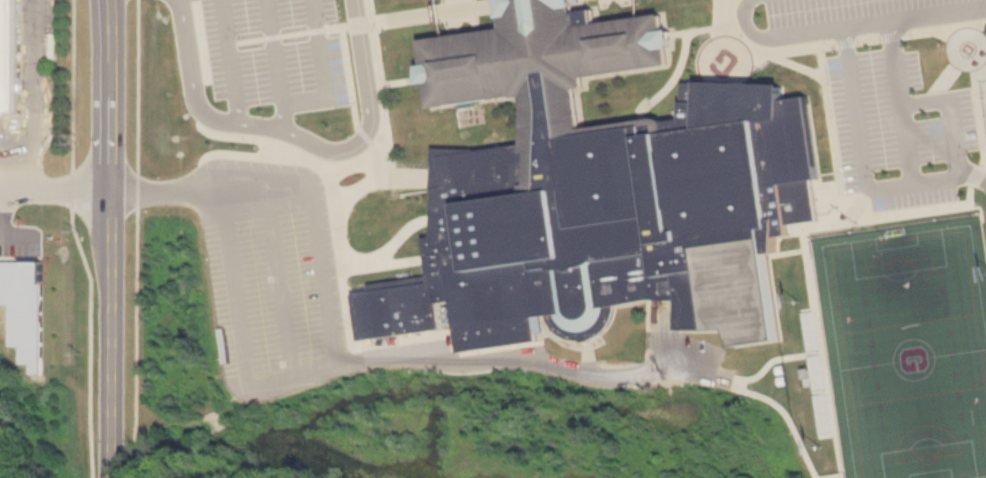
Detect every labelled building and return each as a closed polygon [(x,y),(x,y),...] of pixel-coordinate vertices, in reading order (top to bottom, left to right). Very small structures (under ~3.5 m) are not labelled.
[(18,0),(0,0),(0,112),(17,112),(18,0)] [(493,13),(493,0),(581,0),(581,1),(574,4),(577,26),(662,15),(664,30),(673,31),(673,49),(667,51),(670,65),(585,78),(586,88),(577,89),(584,127),(658,117),(667,121),(683,118),(684,81),(784,84),(784,98),(808,95),(819,177),(813,179),(818,219),(789,223),(790,234),(777,236),(777,250),(769,253),(782,339),(735,346),(730,330),(684,330),(678,300),(650,300),(617,306),(613,315),(610,327),(602,334),(586,340),(577,340),(565,337),(556,331),(552,320),(548,315),(534,317),(538,339),(462,352),(453,301),(442,303),(443,329),(363,339),(356,294),(370,290),(371,284),(430,272),(423,238),(432,236),(435,187),(435,147),(477,148),(524,142),(527,113),(524,97),(431,108),(427,83),(421,84),(419,65),(426,65),(422,42),(504,28),(500,14),(493,13)]
